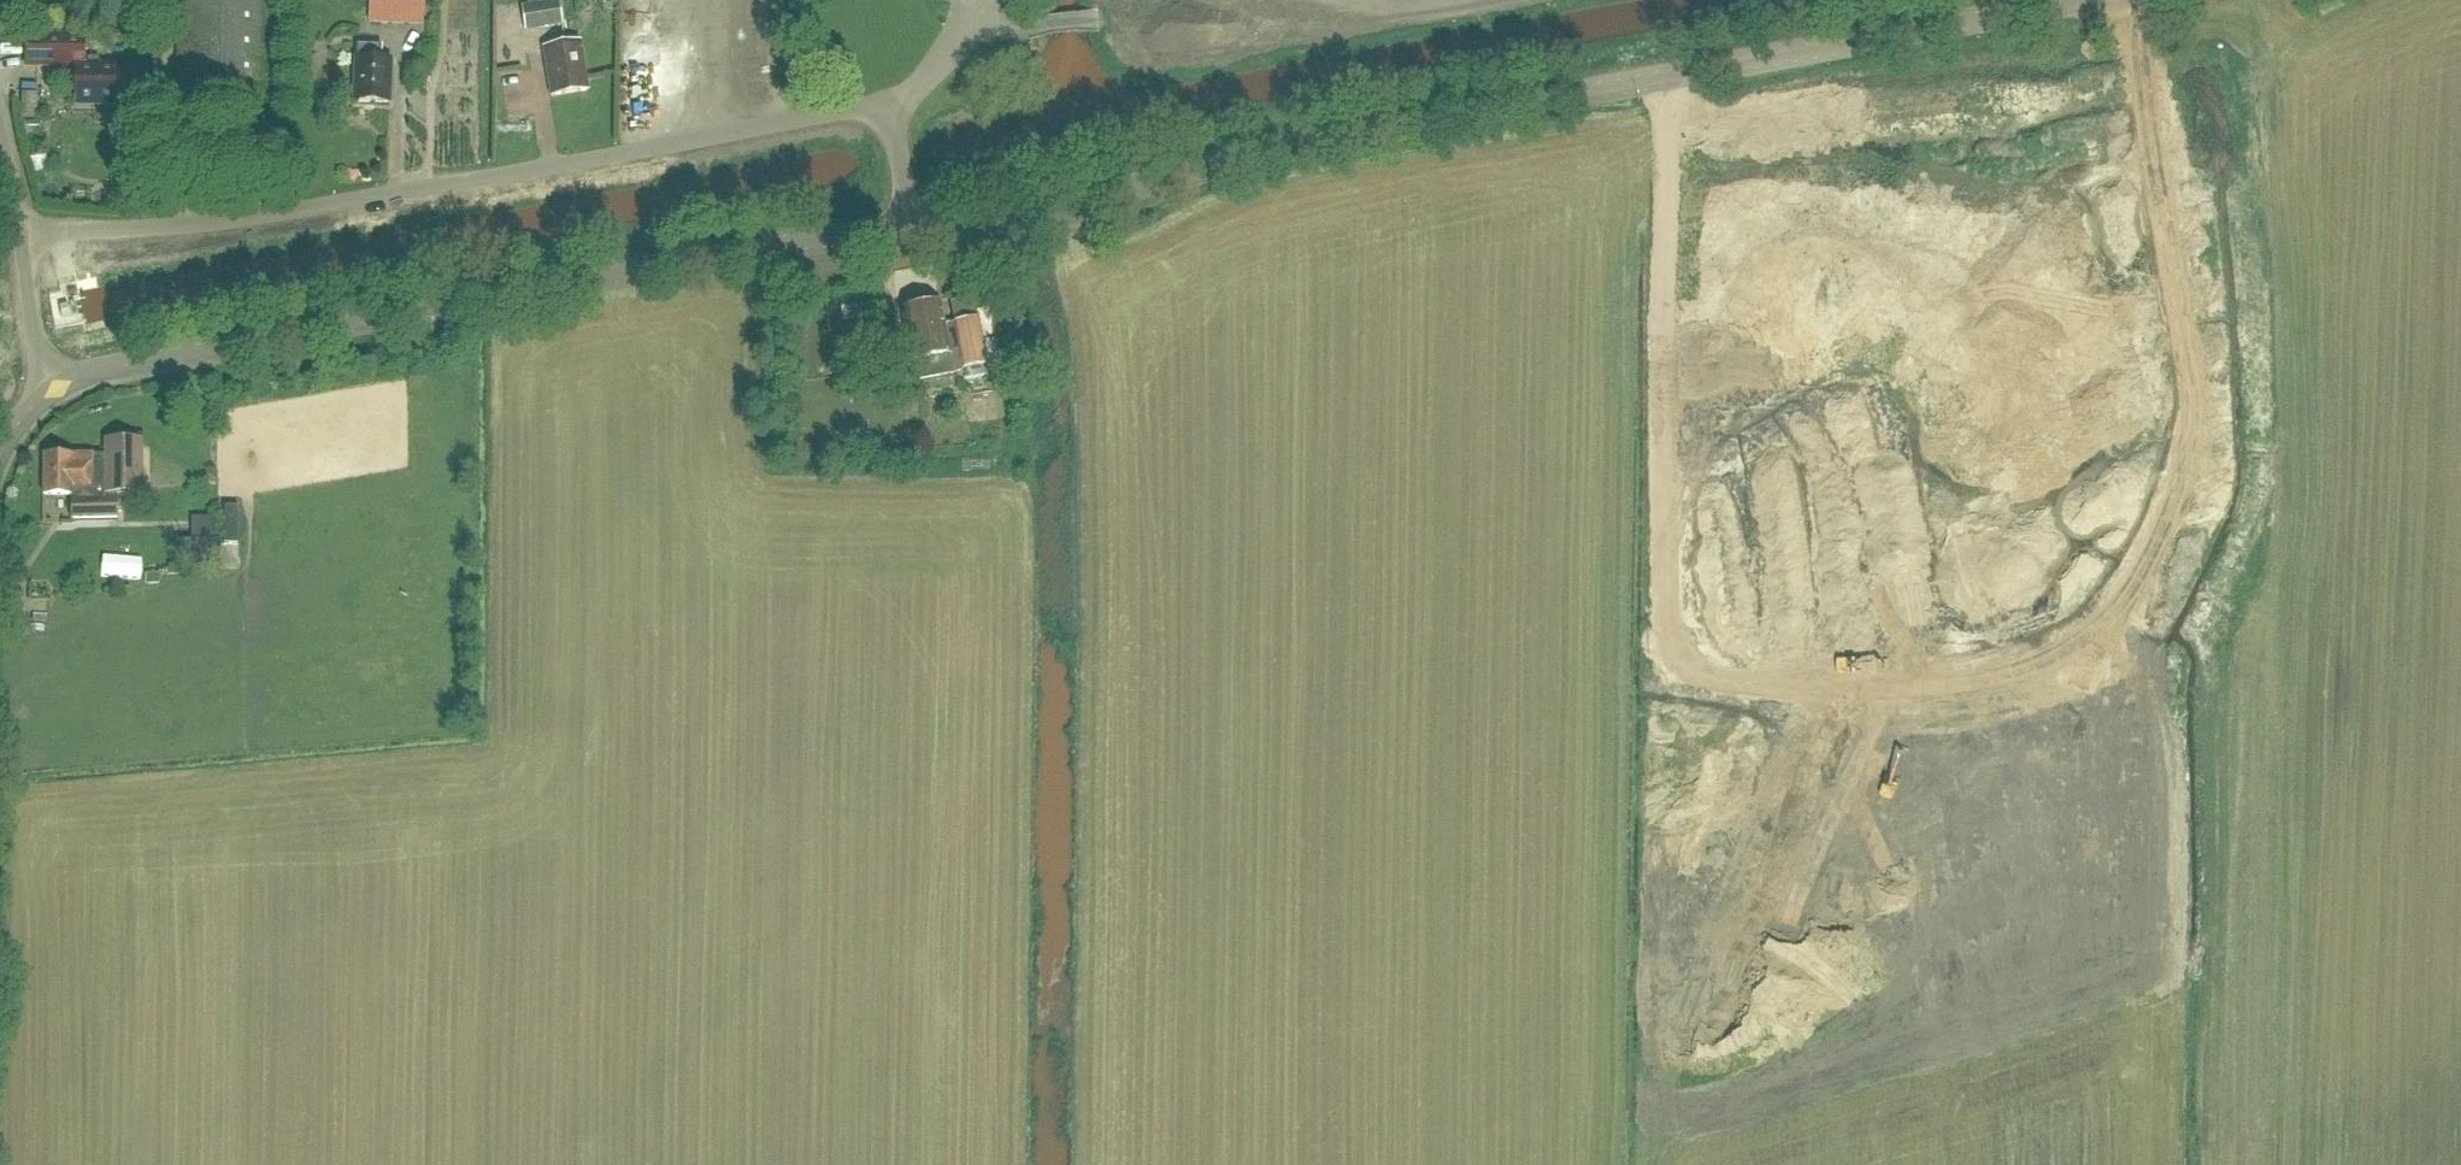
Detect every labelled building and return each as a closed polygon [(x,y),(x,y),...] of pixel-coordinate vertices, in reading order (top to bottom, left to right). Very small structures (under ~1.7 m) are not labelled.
[(176,92),(261,93),(261,0),(177,0),(176,92)] [(369,23),(422,25),(423,0),(370,0),(369,23)] [(562,26),(559,1),(496,11),(500,35),(562,26)] [(26,34),(26,65),(75,65),(75,106),(76,106),(76,100),(96,100),(97,106),(138,106),(138,66),(97,66),(97,59),(86,60),(86,34),(26,34)] [(588,92),(580,43),(542,49),(550,98),(588,92)] [(374,47),(357,47),(356,59),(355,59),(353,103),(389,105),(390,61),(373,60),(374,47)] [(49,155),(32,160),(39,182),(56,178),(49,155)] [(913,362),(917,383),(953,377),(952,372),(984,366),(975,319),(953,323),(958,350),(950,351),(951,355),(949,355),(939,304),(901,311),(911,362),(913,362)] [(960,390),(960,410),(982,411),(982,391),(960,390)] [(141,496),(141,447),(104,448),(105,456),(43,456),(43,496),(71,496),(70,520),(117,519),(117,496),(141,496)]
